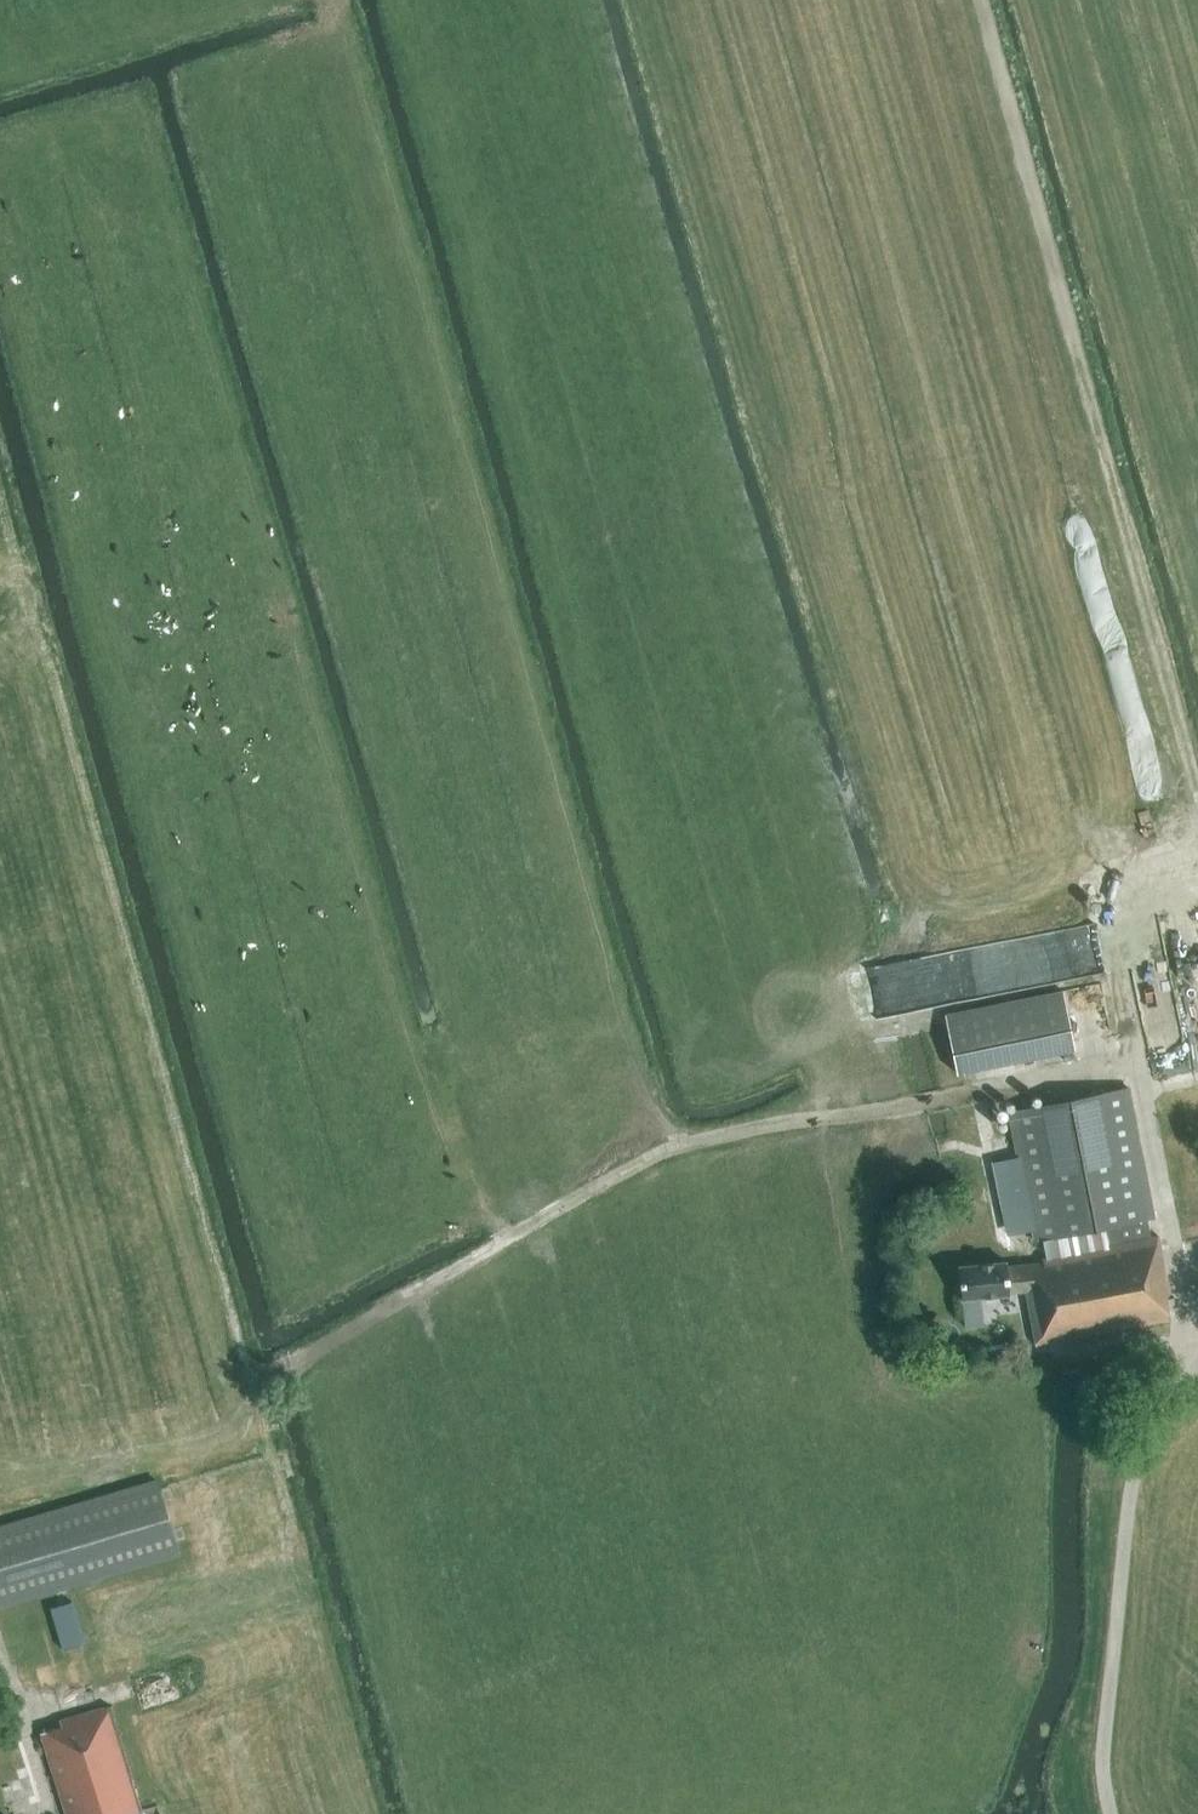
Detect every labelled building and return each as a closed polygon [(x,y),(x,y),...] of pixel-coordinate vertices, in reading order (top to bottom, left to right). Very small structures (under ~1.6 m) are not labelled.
[(957,1074),(1074,1050),(1061,989),(944,1013),(957,1074)] [(1151,1236),(1147,1219),(1155,1217),(1129,1086),(1007,1111),(1033,1241),(1104,1227),(1108,1245),(1042,1258),(1043,1262),(1006,1266),(1006,1261),(958,1266),(961,1298),(1009,1293),(1009,1292),(1025,1291),(1036,1345),(1170,1319),(1166,1297),(1169,1296),(1158,1235),(1151,1236)] [(55,1589),(66,1587),(178,1553),(156,1480),(0,1526),(0,1605),(55,1589)] [(50,1608),(62,1649),(84,1643),(72,1601),(50,1608)] [(110,1706),(59,1721),(60,1726),(41,1732),(67,1813),(143,1813),(110,1706)]
